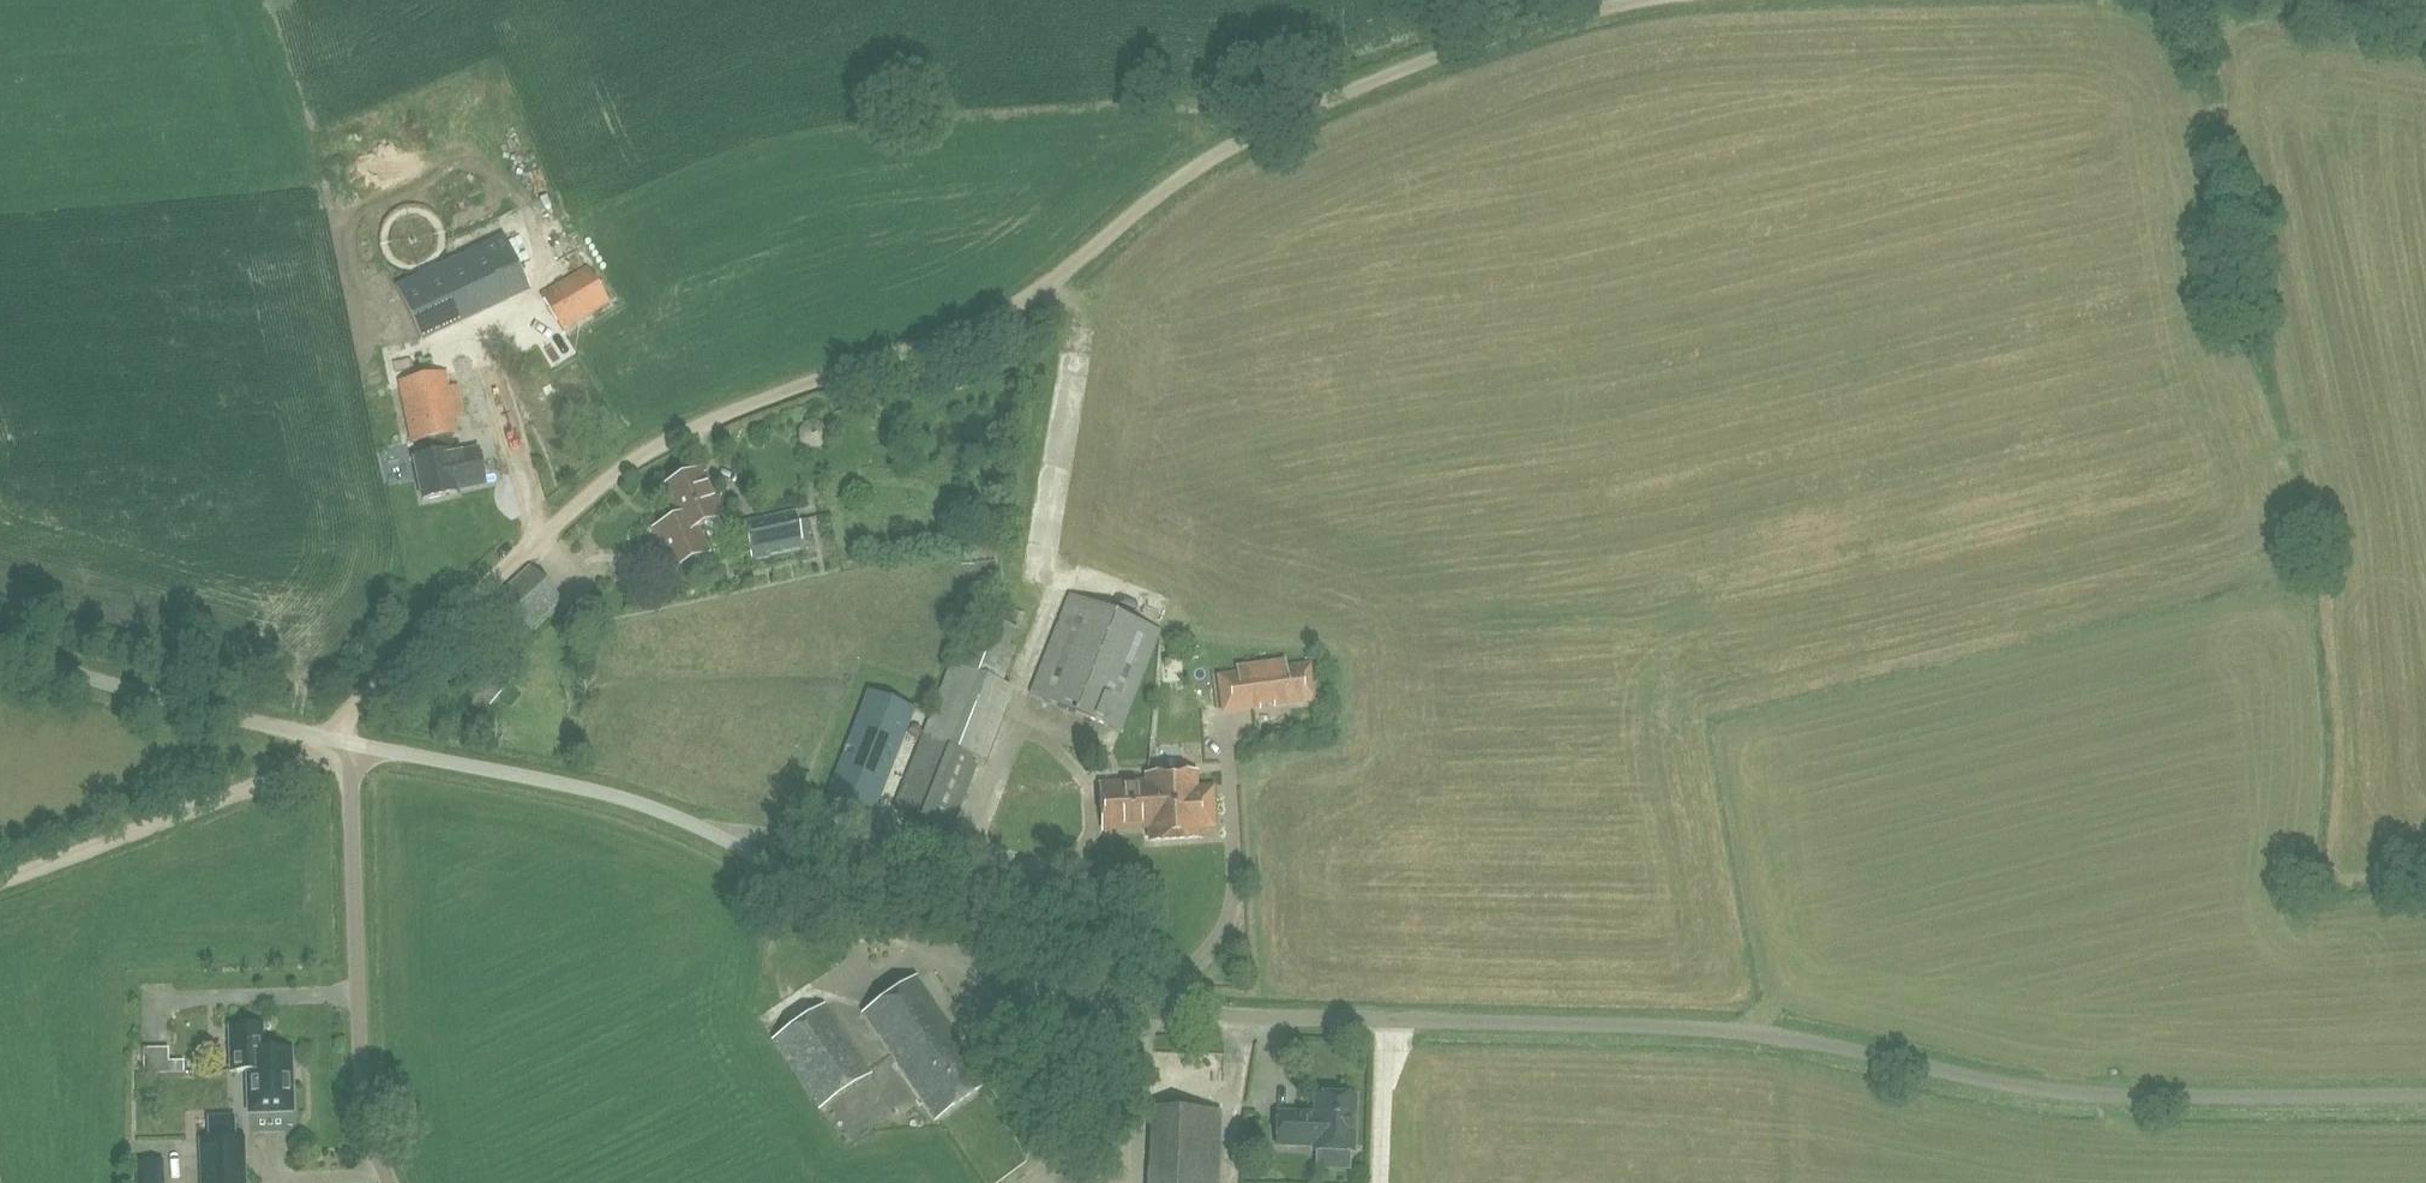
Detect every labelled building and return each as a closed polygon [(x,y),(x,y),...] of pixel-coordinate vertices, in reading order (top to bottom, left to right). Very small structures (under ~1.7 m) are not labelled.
[(395,286),(423,345),(530,295),(503,236),(395,286)] [(563,331),(609,304),(587,268),(541,296),(563,331)] [(410,356),(375,362),(378,380),(413,374),(410,356)] [(538,379),(550,368),(539,357),(528,367),(538,379)] [(457,434),(448,388),(444,375),(398,384),(411,444),(426,440),(430,457),(414,460),(423,501),(456,494),(455,491),(485,485),(478,451),(448,457),(447,452),(446,452),(443,437),(457,434)] [(676,519),(695,559),(708,553),(697,529),(721,517),(699,472),(662,489),(676,519)] [(742,522),(750,561),(768,557),(767,551),(801,544),(794,512),(742,522)] [(673,569),(695,559),(676,519),(655,530),(673,569)] [(520,641),(562,602),(531,569),(489,608),(520,641)] [(1121,731),(1160,633),(1070,597),(1031,696),(1121,731)] [(970,764),(1021,634),(977,617),(956,670),(951,668),(894,810),(951,833),(977,766),(970,764)] [(1309,667),(1285,670),(1285,664),(1238,670),(1239,676),(1220,678),(1224,712),(1260,707),(1260,704),(1274,703),(1274,705),(1314,700),(1309,667)] [(873,811),(913,710),(870,692),(830,793),(873,811)] [(1148,776),(1148,784),(1102,786),(1104,830),(1150,827),(1151,841),(1198,839),(1198,828),(1214,827),(1212,789),(1196,790),(1195,774),(1148,776)] [(934,1120),(984,1086),(913,981),(863,1015),(934,1120)] [(818,1110),(870,1075),(824,1007),(772,1042),(818,1110)] [(290,1050),(283,1050),(262,1051),(261,1026),(230,1027),(231,1072),(247,1072),(249,1114),(292,1112),(290,1050)] [(175,1050),(148,1050),(148,1065),(175,1065),(175,1050)] [(1315,1152),(1352,1154),(1354,1098),(1317,1097),(1316,1116),(1278,1114),(1277,1146),(1315,1148),(1315,1152)] [(244,1138),(200,1139),(202,1182),(246,1182),(244,1138)] [(1219,1155),(1166,1153),(1165,1179),(1150,1179),(1150,1182),(1217,1182),(1219,1155)] [(159,1164),(142,1165),(143,1182),(159,1182),(159,1164)]
